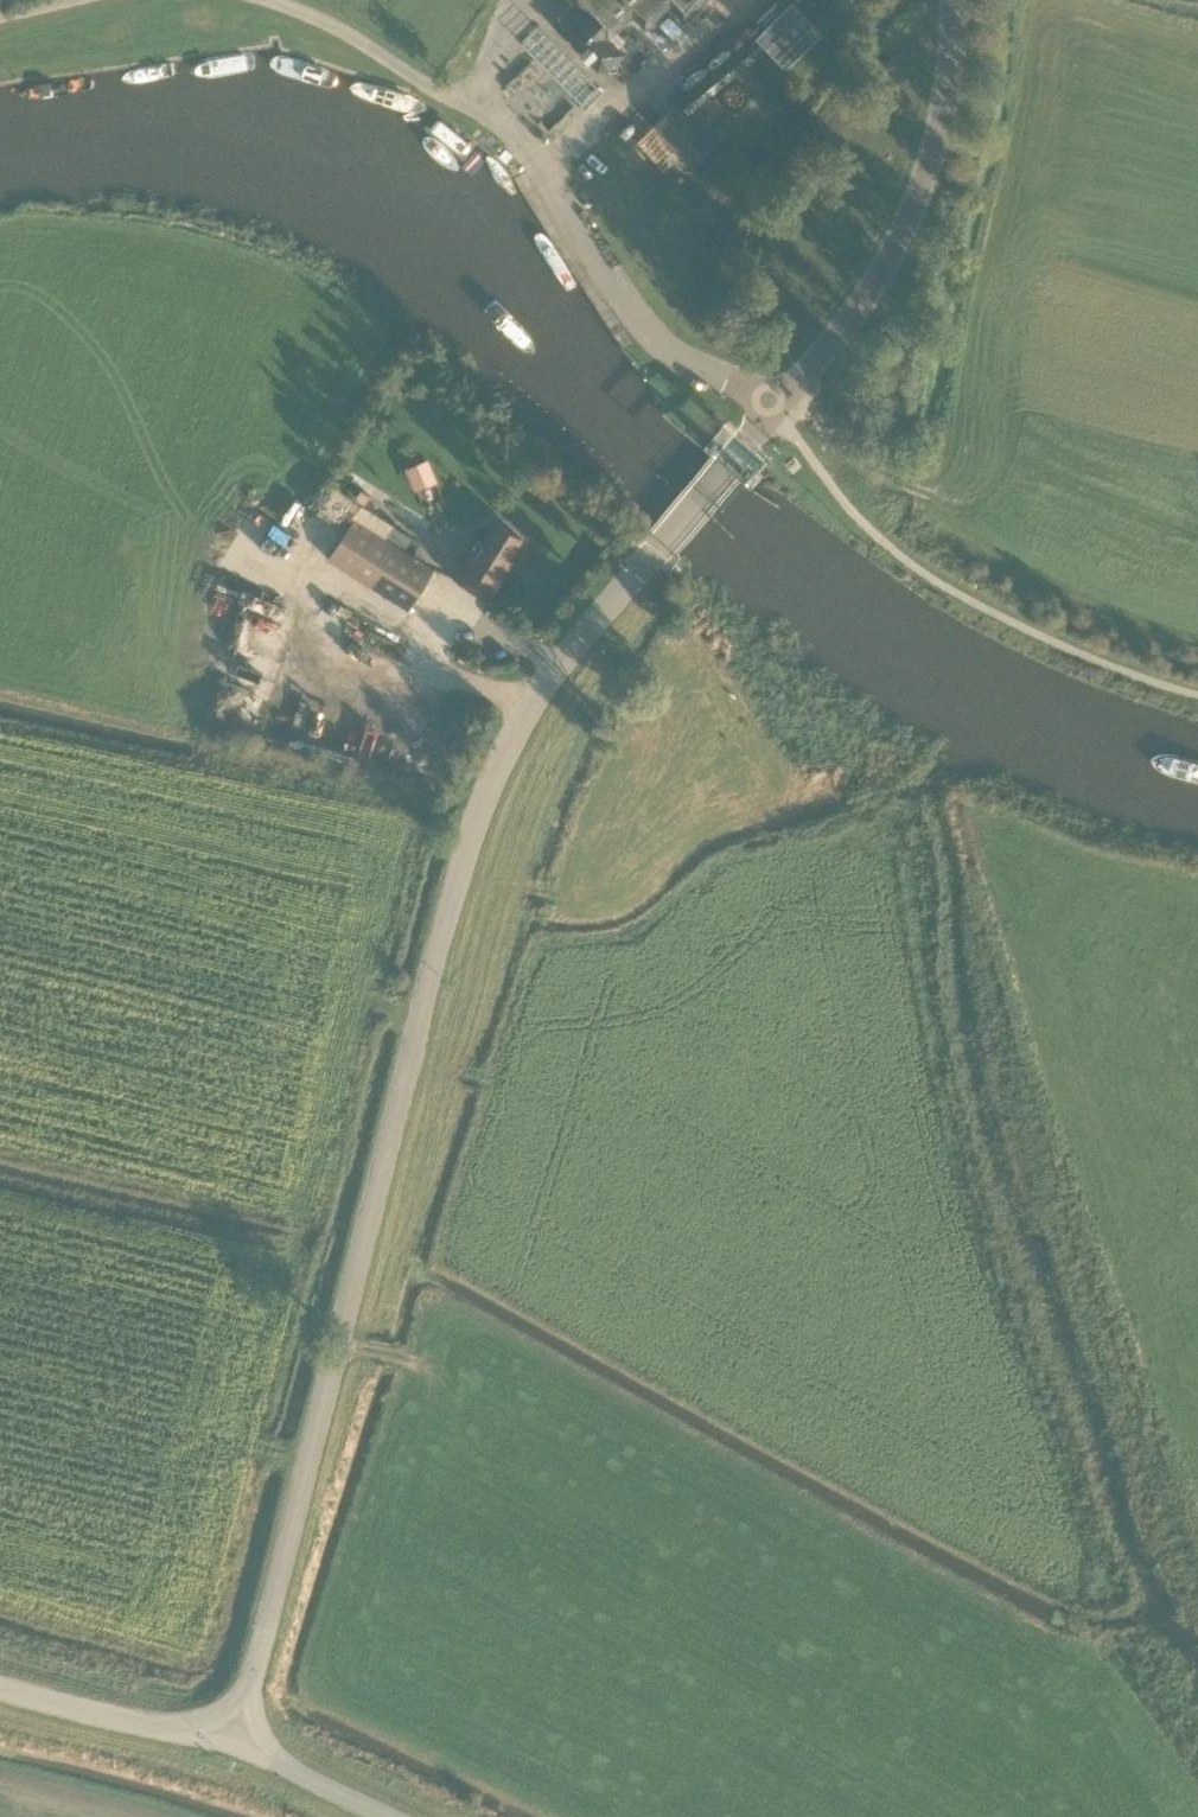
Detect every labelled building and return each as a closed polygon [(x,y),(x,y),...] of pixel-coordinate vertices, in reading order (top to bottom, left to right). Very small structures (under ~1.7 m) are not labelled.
[(650,55),(628,32),(617,43),(610,36),(633,13),(646,26),(670,3),(685,18),(704,0),(574,0),(575,2),(560,16),(573,29),(572,41),(599,68),(610,68),(623,81),(650,55)] [(760,35),(786,62),(819,29),(793,2),(760,35)] [(673,60),(702,39),(693,28),(664,48),(673,60)] [(848,37),(834,43),(839,53),(852,46),(848,37)] [(715,144),(723,136),(686,98),(678,105),(677,105),(656,126),(695,165),(716,144),(715,144)] [(411,482),(434,472),(428,458),(405,467),(411,482)] [(336,476),(326,491),(353,510),(363,496),(336,476)] [(330,559),(410,610),(436,570),(355,519),(330,559)] [(455,578),(491,601),(515,562),(509,559),(522,538),(498,522),(484,544),(479,540),(455,578)] [(406,548),(412,537),(393,525),(386,535),(406,548)]
